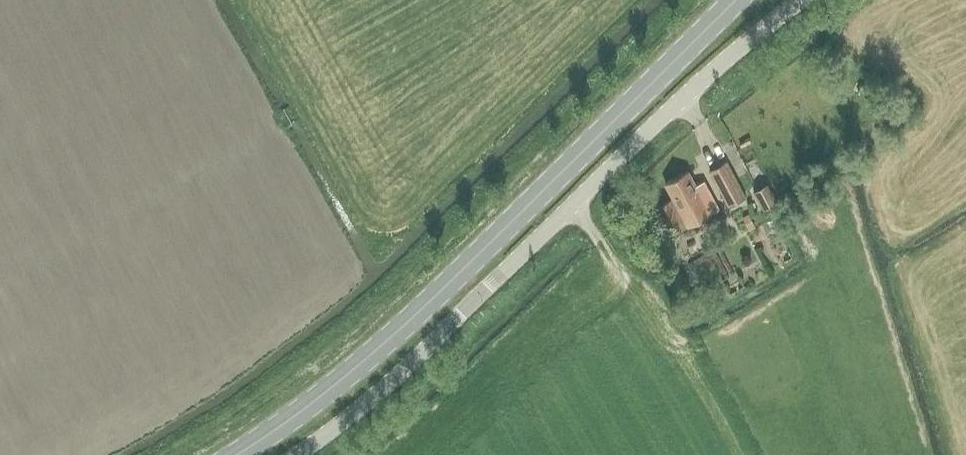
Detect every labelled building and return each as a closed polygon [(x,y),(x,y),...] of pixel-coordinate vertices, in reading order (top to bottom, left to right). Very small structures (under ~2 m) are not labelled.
[(729,205),(741,199),(746,197),(729,161),(711,170),(729,205)] [(696,185),(688,171),(666,183),(674,198),(657,207),(669,228),(669,229),(670,230),(672,231),(673,232),(676,232),(678,232),(680,231),(681,230),(682,228),(683,228),(683,226),(684,225),(684,224),(683,222),(683,221),(677,209),(680,208),(689,226),(712,215),(708,207),(716,203),(704,181),(696,185)] [(764,210),(779,201),(769,183),(754,192),(764,210)] [(748,214),(743,217),(749,230),(755,227),(748,214)]
